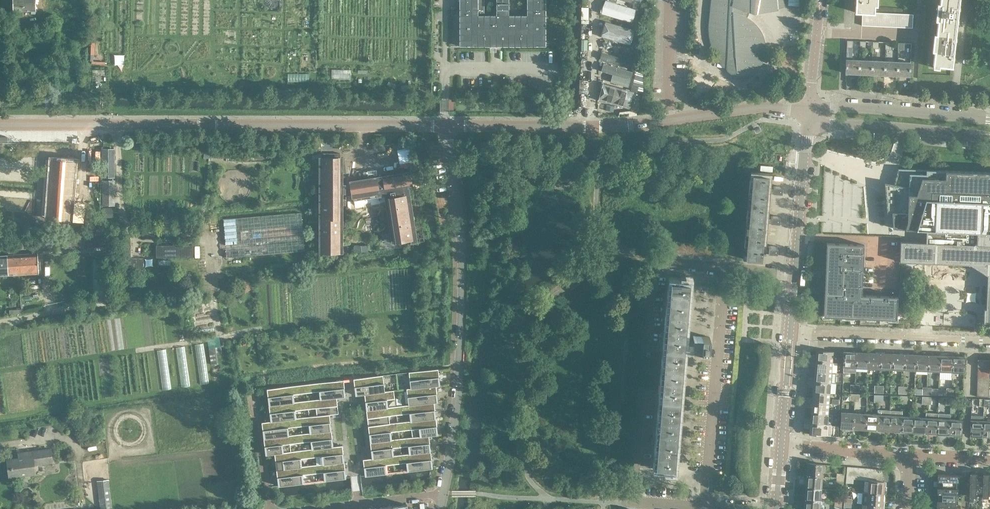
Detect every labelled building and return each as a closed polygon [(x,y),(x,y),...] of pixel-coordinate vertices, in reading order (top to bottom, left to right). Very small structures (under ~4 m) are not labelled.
[(14,11),(14,15),(23,15),(23,10),(32,10),(32,13),(35,13),(35,0),(14,0),(14,11)] [(545,46),(545,0),(521,0),(521,15),(508,16),(508,0),(496,0),(496,15),(478,15),(478,0),(459,0),(459,46),(490,46),(490,52),(496,52),(496,46),(545,46)] [(712,6),(713,15),(715,16),(710,23),(712,34),(714,35),(712,42),(713,47),(715,52),(728,49),(730,49),(729,61),(732,63),(733,62),(738,64),(737,66),(744,80),(749,77),(753,73),(757,69),(760,63),(763,56),(764,49),(763,42),(761,35),(758,29),(755,24),(751,21),(747,18),(746,17),(748,10),(752,11),(756,11),(760,11),(761,11),(765,11),(770,10),(775,8),(780,7),(784,4),(782,0),(715,0),(712,6)] [(874,12),(875,0),(856,0),(855,12),(862,12),(868,12),(874,13),(874,12)] [(938,27),(956,29),(960,0),(941,0),(938,27)] [(626,8),(602,1),(600,8),(609,11),(606,20),(619,23),(622,15),(624,15),(626,8)] [(904,13),(904,27),(912,27),(913,14),(904,13)] [(628,32),(610,27),(603,25),(601,31),(600,38),(624,45),(628,32)] [(938,27),(933,65),(952,67),(956,29),(938,27)] [(636,50),(621,45),(619,55),(634,59),(636,50)] [(603,52),(601,58),(627,65),(629,58),(619,56),(603,52)] [(859,60),(846,59),(846,73),(859,74),(859,60)] [(872,60),(859,60),(859,74),(871,74),(872,60)] [(885,61),(872,60),(871,74),(884,75),(885,61)] [(898,61),(885,61),(884,75),(897,75),(898,61)] [(911,62),(898,61),(897,75),(910,76),(911,62)] [(351,77),(351,68),(333,68),(332,77),(351,77)] [(627,72),(614,68),(598,68),(595,79),(623,87),(627,72)] [(633,92),(603,84),(599,99),(629,108),(633,92)] [(633,101),(630,110),(637,112),(639,102),(633,101)] [(114,148),(103,148),(103,177),(114,177),(114,148)] [(61,159),(51,158),(45,158),(43,193),(49,193),(48,205),(42,204),(41,216),(47,216),(47,218),(71,220),(83,219),(85,202),(72,201),(75,160),(61,159)] [(340,158),(321,158),(319,158),(319,252),(321,252),(332,252),(340,252),(343,252),(343,245),(343,229),(343,227),(343,226),(346,226),(346,216),(345,216),(343,216),(343,196),(353,196),(352,193),(348,193),(345,193),(346,184),(343,184),(343,173),(343,158),(340,158)] [(893,184),(894,187),(895,193),(885,194),(887,197),(888,208),(887,211),(887,213),(892,213),(893,228),(926,229),(926,228),(989,231),(989,172),(898,168),(893,184)] [(353,196),(354,205),(355,205),(354,201),(362,199),(362,200),(362,199),(370,198),(370,199),(371,199),(371,198),(378,197),(379,201),(380,201),(379,196),(384,196),(386,208),(392,244),(396,243),(396,241),(401,240),(401,241),(406,240),(410,239),(411,242),(424,240),(423,236),(417,237),(408,184),(411,184),(409,171),(350,180),(352,193),(353,196)] [(750,171),(748,202),(769,204),(770,191),(773,191),(773,192),(782,193),(782,187),(773,186),(773,187),(771,186),(772,173),(750,171)] [(104,205),(109,205),(115,205),(114,180),(109,180),(104,180),(104,205)] [(748,202),(745,231),(766,233),(768,220),(770,221),(770,222),(779,223),(780,216),(771,215),(771,216),(768,216),(769,204),(748,202)] [(223,218),(225,245),(227,257),(305,250),(301,212),(223,218)] [(899,261),(900,262),(900,261),(978,264),(978,265),(987,275),(986,308),(984,308),(983,322),(989,323),(989,231),(926,228),(926,229),(925,242),(900,241),(899,261)] [(766,233),(745,231),(744,247),(746,247),(746,259),(761,260),(762,252),(765,252),(765,251),(767,251),(767,252),(777,252),(777,246),(768,245),(768,246),(765,246),(766,233)] [(131,257),(131,239),(119,239),(119,269),(143,269),(143,257),(131,257)] [(154,239),(154,245),(154,259),(196,260),(196,239),(154,239)] [(826,243),(826,256),(830,256),(829,276),(826,276),(825,289),(828,289),(828,293),(824,293),(823,314),(832,315),(832,316),(844,317),(844,315),(853,315),(853,317),(866,318),(866,316),(875,316),(875,318),(888,319),(888,317),(896,317),(897,296),(861,295),(864,244),(826,243)] [(37,253),(14,254),(14,260),(18,260),(19,274),(38,273),(37,253)] [(14,254),(0,255),(0,275),(9,274),(19,274),(18,260),(14,260),(14,254)] [(668,276),(653,467),(664,472),(677,473),(687,348),(708,350),(709,336),(688,334),(693,276),(680,274),(680,277),(668,276)] [(238,289),(244,292),(250,289),(249,282),(243,279),(238,282),(238,289)] [(200,383),(208,382),(203,344),(195,345),(200,383)] [(189,384),(184,346),(176,347),(181,385),(189,384)] [(211,363),(217,363),(215,352),(221,351),(220,347),(209,348),(211,363)] [(170,387),(165,349),(157,350),(162,388),(170,387)] [(809,360),(815,361),(833,362),(833,351),(816,350),(816,355),(810,355),(809,360)] [(844,351),(843,371),(855,372),(856,367),(855,367),(856,351),(844,351)] [(855,367),(856,367),(867,368),(868,352),(856,351),(855,367)] [(868,352),(867,368),(879,368),(880,353),(868,352)] [(880,353),(879,368),(891,369),(892,353),(880,353)] [(892,353),(891,369),(904,369),(904,354),(892,353)] [(904,354),(904,369),(915,370),(916,354),(904,354)] [(916,354),(915,370),(928,371),(928,355),(917,354),(916,354)] [(928,355),(928,371),(939,371),(940,355),(928,355)] [(940,355),(939,371),(952,372),(952,356),(941,355),(940,355)] [(952,356),(952,372),(964,372),(964,356),(963,356),(957,356),(952,356)] [(815,365),(814,371),(832,372),(833,362),(815,361),(809,360),(809,365),(815,365)] [(438,368),(409,372),(410,388),(436,386),(440,385),(438,368)] [(808,376),(808,381),(831,383),(835,383),(836,373),(832,372),(814,371),(814,376),(808,376)] [(383,375),(353,378),(355,395),(364,394),(385,391),(383,375)] [(344,379),(305,384),(307,400),(337,397),(346,396),(344,379)] [(813,386),(813,392),(830,393),(831,383),(808,381),(807,386),(813,386)] [(307,400),(305,384),(267,388),(269,405),(307,400)] [(436,386),(410,388),(406,388),(408,404),(434,402),(438,402),(436,386)] [(385,391),(364,394),(366,410),(395,406),(393,390),(385,391)] [(806,401),(812,402),(829,404),(830,393),(813,392),(812,397),(807,397),(806,401)] [(337,397),(307,400),(309,417),(329,414),(338,413),(337,397)] [(307,400),(269,405),(271,421),(300,417),(309,417),(307,400)] [(812,407),(811,412),(828,414),(829,404),(812,402),(806,401),(806,406),(812,407)] [(408,404),(395,406),(397,422),(436,418),(434,402),(408,404)] [(395,406),(366,410),(368,426),(397,422),(395,406)] [(877,414),(876,430),(888,430),(889,415),(889,410),(877,410),(877,414)] [(889,415),(888,430),(894,431),(900,431),(901,415),(901,411),(889,410),(889,415)] [(805,417),(804,422),(831,424),(832,414),(828,414),(811,412),(811,418),(805,417)] [(841,412),(840,427),(853,428),(854,412),(841,412)] [(854,412),(853,428),(864,429),(865,413),(854,412)] [(937,413),(926,412),(925,417),(924,433),(936,433),(937,413)] [(865,413),(864,429),(876,430),(877,414),(865,413)] [(950,414),(937,413),(936,433),(936,434),(937,434),(937,433),(948,434),(949,419),(950,414)] [(309,417),(300,417),(302,433),(331,430),(329,414),(309,417)] [(901,415),(900,431),(912,432),(913,416),(901,415)] [(913,416),(912,432),(913,432),(924,433),(925,417),(913,416)] [(262,422),(264,438),(302,433),(300,417),(271,421),(262,422)] [(436,418),(397,422),(399,438),(429,435),(438,434),(436,418)] [(949,419),(948,434),(960,435),(961,436),(962,419),(949,419)] [(971,420),(970,436),(970,435),(982,436),(982,420),(971,420)] [(982,436),(989,436),(989,421),(982,420),(982,436)] [(397,422),(368,426),(370,442),(399,438),(397,422)] [(804,422),(804,427),(810,428),(809,433),(830,435),(831,424),(804,422)] [(331,430),(302,433),(304,450),(313,448),(333,446),(331,430)] [(302,433),(264,438),(266,455),(274,454),(304,450),(302,433)] [(429,435),(399,438),(401,455),(431,451),(429,435)] [(399,438),(370,442),(372,458),(392,456),(401,455),(399,438)] [(333,446),(313,448),(315,465),(344,461),(342,445),(333,446)] [(313,448),(304,450),(274,454),(276,469),(315,465),(313,448)] [(51,449),(32,451),(33,456),(34,456),(35,463),(53,461),(51,449)] [(17,452),(18,458),(11,459),(13,476),(36,473),(34,464),(35,463),(34,456),(33,456),(32,451),(32,450),(17,452)] [(431,451),(401,455),(392,456),(394,472),(433,468),(431,451)] [(372,458),(363,459),(365,476),(394,472),(392,456),(372,458)] [(344,461),(315,465),(317,481),(346,478),(344,461)] [(808,462),(807,475),(822,476),(823,464),(808,462)] [(315,465),(276,469),(278,486),(317,481),(315,465)] [(970,475),(969,496),(970,496),(975,496),(975,494),(982,494),(982,496),(983,476),(976,476),(976,473),(970,472),(970,475)] [(937,486),(937,487),(958,488),(958,474),(937,474),(937,480),(939,480),(939,486),(937,486)] [(807,475),(806,487),(821,488),(822,476),(807,475)] [(109,479),(98,481),(100,508),(112,508),(111,504),(109,479)] [(868,492),(883,493),(885,493),(885,486),(884,486),(884,481),(882,481),(876,480),(870,480),(869,480),(868,492)] [(806,487),(805,498),(820,500),(821,488),(806,487)] [(936,499),(936,500),(957,501),(958,488),(937,487),(937,493),(939,493),(938,499),(936,499)] [(863,492),(862,504),(867,504),(882,506),(883,501),(883,493),(868,492),(863,492)] [(804,508),(820,508),(820,500),(805,498),(804,508)] [(957,501),(936,500),(936,505),(938,505),(938,508),(957,508),(957,501)]
